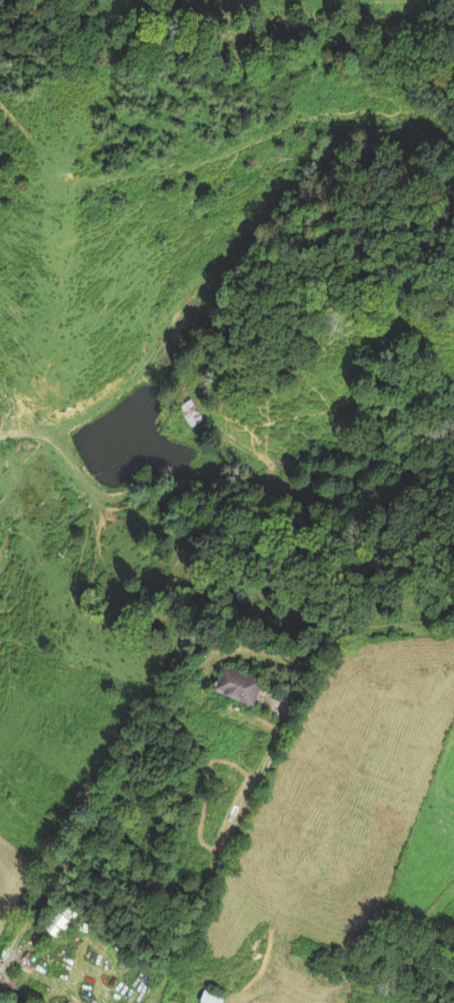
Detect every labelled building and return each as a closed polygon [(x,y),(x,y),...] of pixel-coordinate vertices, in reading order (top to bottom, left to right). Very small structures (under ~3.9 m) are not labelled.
[(202,421),(190,400),(176,407),(188,429),(202,421)] [(224,665),(214,688),(254,704),(263,680),(224,665)] [(60,900),(43,923),(61,937),(78,914),(60,900)] [(201,1002),(222,1002),(225,996),(205,990),(201,1002)]
